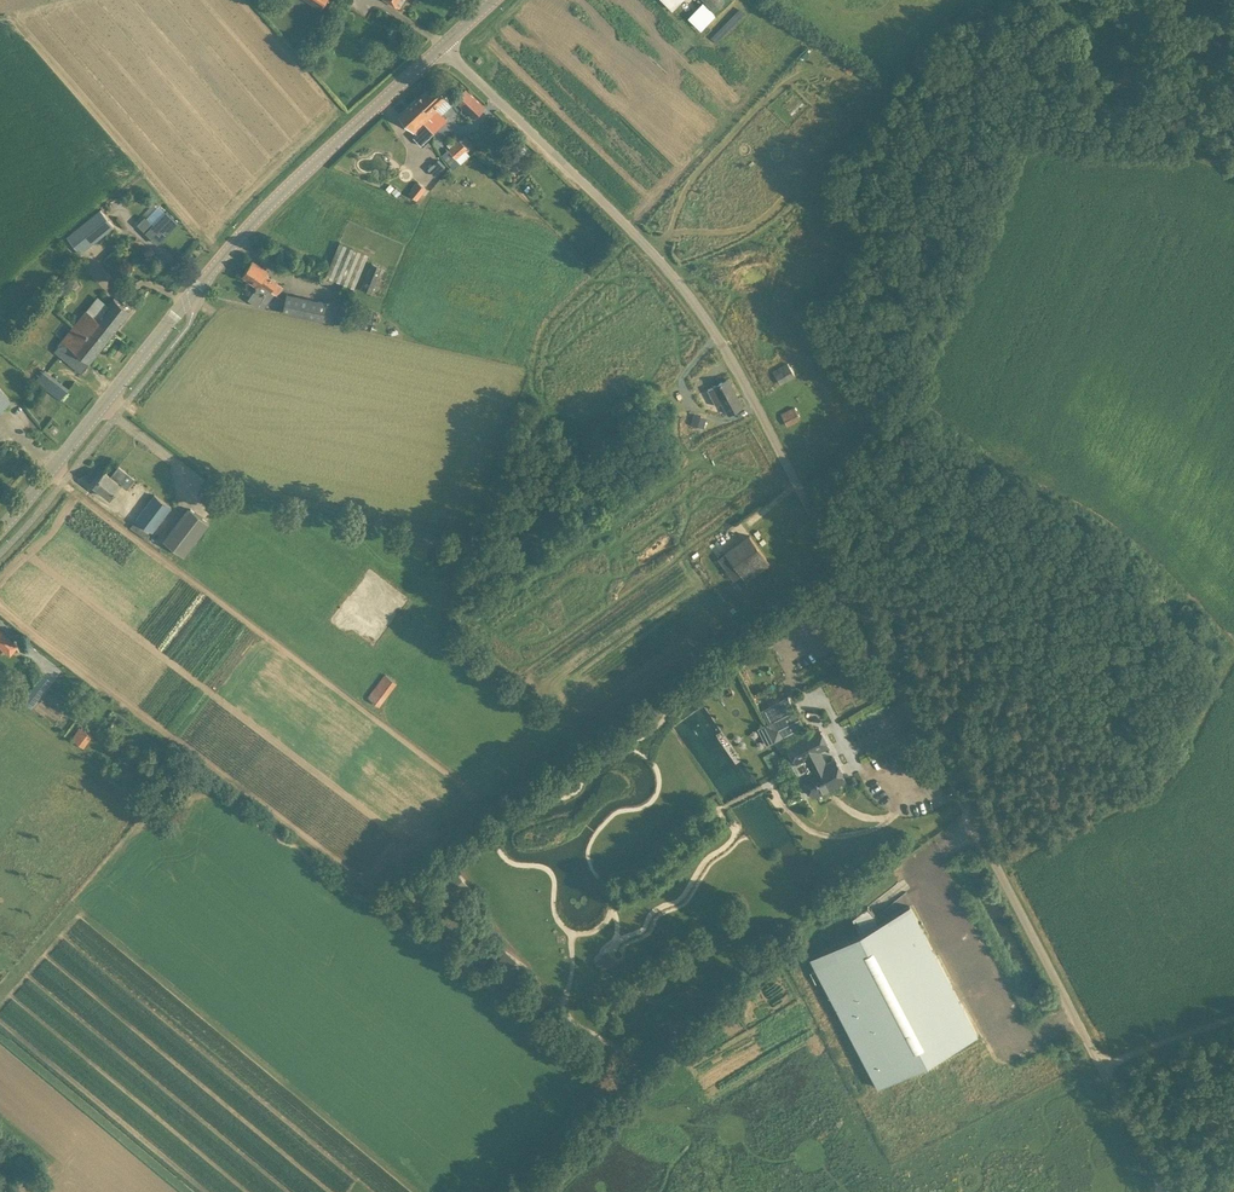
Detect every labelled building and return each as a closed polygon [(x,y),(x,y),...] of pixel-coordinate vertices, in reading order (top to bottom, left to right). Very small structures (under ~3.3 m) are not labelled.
[(313,4),(321,9),(327,0),(315,0),(313,4)] [(671,9),(681,0),(663,0),(671,9)] [(725,0),(703,0),(714,12),(726,1),(725,0)] [(715,15),(703,2),(689,16),(702,29),(715,15)] [(1137,80),(1136,64),(1118,65),(1118,81),(1137,80)] [(427,125),(428,125),(441,112),(435,106),(445,98),(432,84),(416,98),(425,108),(418,116),(427,125)] [(485,106),(466,88),(456,99),(474,117),(485,106)] [(413,136),(422,144),(435,132),(428,125),(427,125),(418,116),(425,108),(416,98),(399,114),(416,133),(413,136)] [(442,156),(450,164),(454,168),(460,161),(458,160),(469,149),(459,139),(442,156)] [(517,145),(526,153),(527,155),(531,151),(520,141),(517,145)] [(524,165),(518,153),(508,159),(514,170),(524,165)] [(429,167),(437,175),(448,165),(439,157),(429,167)] [(418,181),(409,192),(418,200),(427,188),(418,181)] [(390,183),(386,188),(390,192),(395,187),(390,183)] [(396,186),(392,191),(398,196),(402,192),(396,186)] [(101,208),(67,236),(81,253),(115,225),(101,208)] [(138,224),(157,242),(178,222),(166,211),(153,225),(145,217),(138,224)] [(356,286),(369,252),(341,241),(327,275),(356,286)] [(249,280),(257,286),(248,299),(257,305),(259,303),(265,307),(275,293),(278,295),(284,287),(266,274),(268,272),(252,261),(243,274),(249,280)] [(361,288),(372,292),(383,267),(372,262),(361,288)] [(274,301),(283,308),(282,312),(323,321),(324,320),(341,324),(345,306),(328,302),(328,301),(287,292),(285,300),(278,295),(274,301)] [(113,297),(97,318),(114,331),(131,310),(113,297)] [(82,372),(114,331),(97,318),(87,310),(55,351),(82,372)] [(368,312),(364,311),(360,310),(358,318),(366,320),(368,312)] [(773,371),(780,384),(795,376),(787,362),(773,371)] [(60,399),(69,389),(42,364),(33,374),(60,399)] [(728,414),(742,406),(728,378),(708,390),(716,405),(722,402),(728,414)] [(10,401),(0,389),(0,409),(10,401)] [(781,413),(787,426),(800,419),(794,406),(781,413)] [(694,413),(691,424),(704,427),(707,416),(694,413)] [(127,472),(119,465),(111,476),(105,471),(94,484),(111,496),(121,484),(119,482),(127,472)] [(154,493),(136,518),(154,531),(172,507),(154,493)] [(189,506),(164,540),(185,556),(210,522),(189,506)] [(146,537),(151,530),(136,519),(131,526),(146,537)] [(746,581),(770,563),(750,535),(725,553),(746,581)] [(0,646),(2,648),(16,648),(17,647),(7,638),(8,637),(0,631),(1,630),(0,629),(0,647),(0,646)] [(397,682),(385,673),(367,696),(380,705),(397,682)] [(34,685),(22,699),(31,707),(43,692),(34,685)] [(81,706),(74,701),(68,709),(75,714),(81,706)] [(804,725),(796,709),(774,720),(766,724),(774,740),(804,725)] [(80,727),(71,738),(83,747),(91,736),(80,727)] [(826,763),(824,759),(823,760),(820,754),(821,753),(819,750),(828,745),(819,728),(787,745),(796,762),(805,758),(812,770),(803,775),(813,795),(845,778),(835,758),(826,763)] [(877,1087),(977,1036),(909,906),(878,922),(867,906),(852,918),(859,932),(809,958),(877,1087)] [(947,949),(941,951),(954,981),(960,979),(947,949)] [(606,973),(617,962),(606,951),(595,962),(606,973)] [(528,1001),(540,1013),(547,1006),(535,994),(528,1001)]
